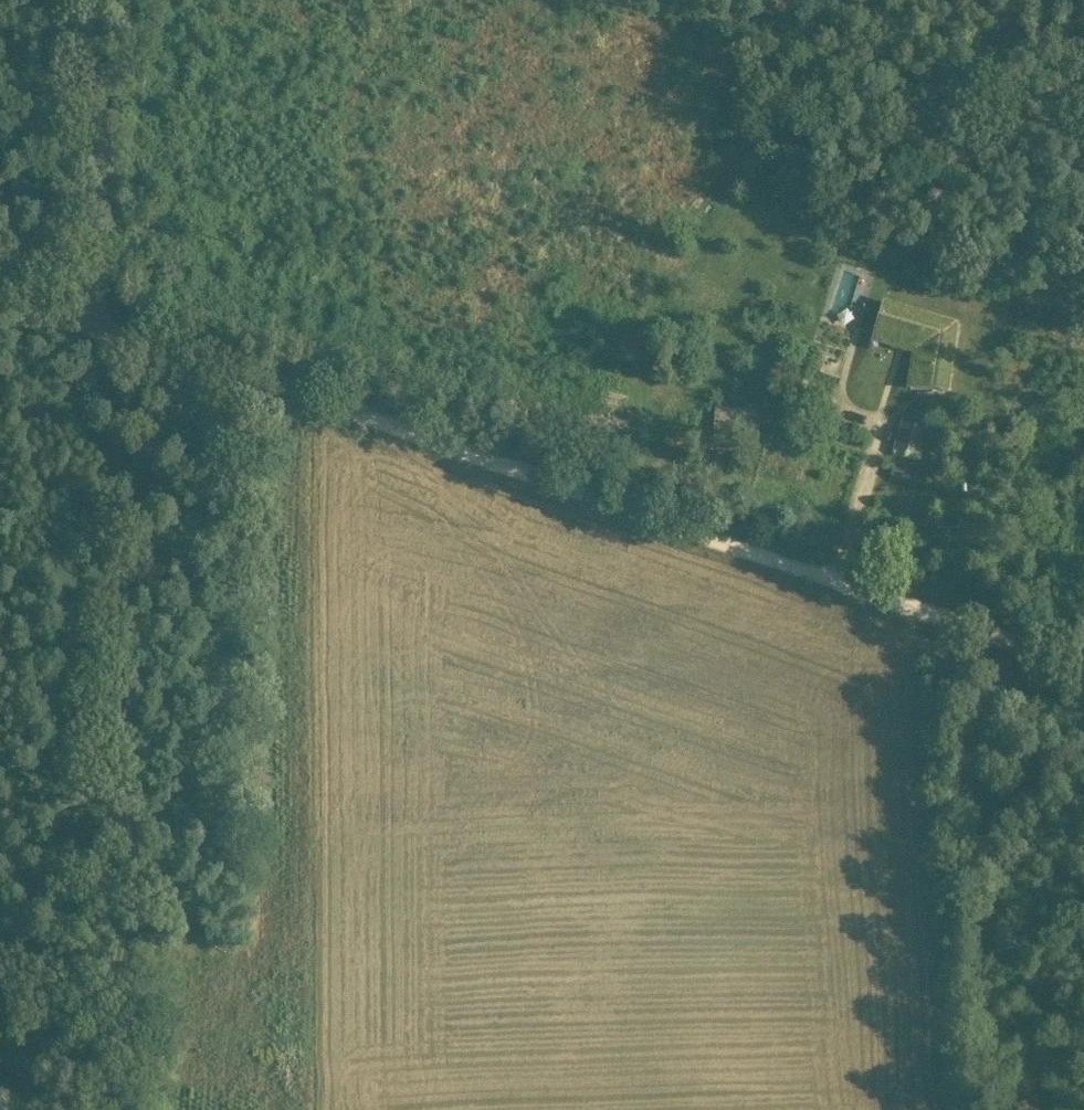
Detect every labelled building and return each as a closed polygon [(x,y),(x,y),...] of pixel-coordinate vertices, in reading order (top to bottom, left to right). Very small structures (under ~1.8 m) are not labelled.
[(883,258),(884,255),(886,248),(866,242),(864,248),(863,252),(883,258)] [(842,264),(827,313),(861,323),(875,274),(842,264)] [(928,389),(943,391),(952,325),(879,303),(873,320),(871,327),(876,329),(877,329),(917,341),(916,350),(911,350),(906,389),(928,392),(928,389)] [(919,460),(932,417),(908,410),(895,453),(919,460)] [(894,463),(892,478),(917,481),(918,466),(894,463)]
